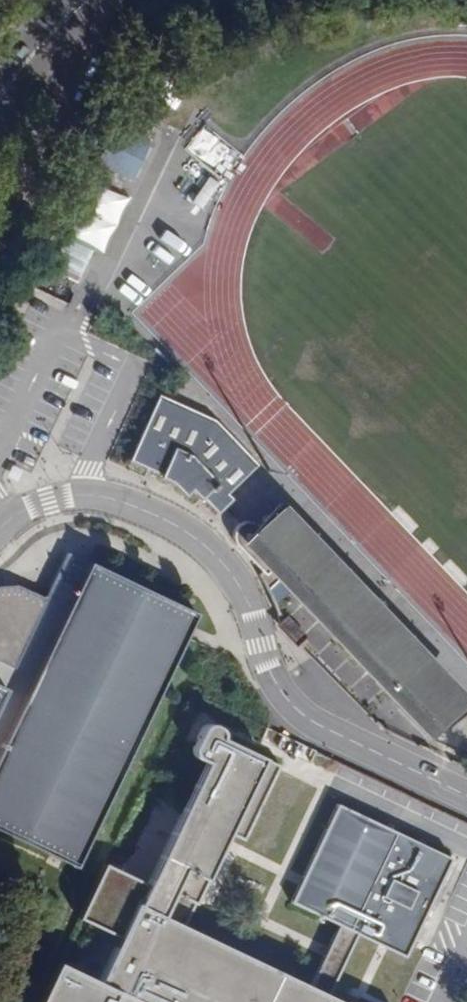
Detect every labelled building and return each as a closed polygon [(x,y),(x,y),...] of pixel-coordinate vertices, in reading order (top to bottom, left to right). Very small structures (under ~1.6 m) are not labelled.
[(111,125),(93,163),(130,180),(148,142),(111,125)] [(205,208),(215,181),(202,176),(191,202),(205,208)] [(79,284),(122,198),(89,182),(46,267),(79,284)] [(168,397),(137,464),(167,478),(166,482),(178,488),(191,501),(199,492),(222,513),(266,467),(223,423),(168,397)] [(466,687),(466,672),(297,506),(254,550),(431,723),(466,687)] [(192,615),(89,566),(78,590),(56,579),(14,666),(0,659),(0,828),(74,863),(192,615)] [(97,983),(135,1001),(340,1001),(327,996),(309,987),(167,919),(203,842),(212,824),(228,831),(262,759),(215,737),(142,889),(118,939),(97,983)] [(404,957),(449,859),(336,805),(303,877),(292,901),(338,924),(356,933),(404,957)] [(208,831),(203,842),(298,887),(303,877),(208,831)] [(79,920),(118,939),(142,889),(103,869),(79,920)] [(309,987),(327,996),(356,933),(338,924),(309,987)] [(97,983),(57,965),(39,1001),(135,1001),(97,983)]
